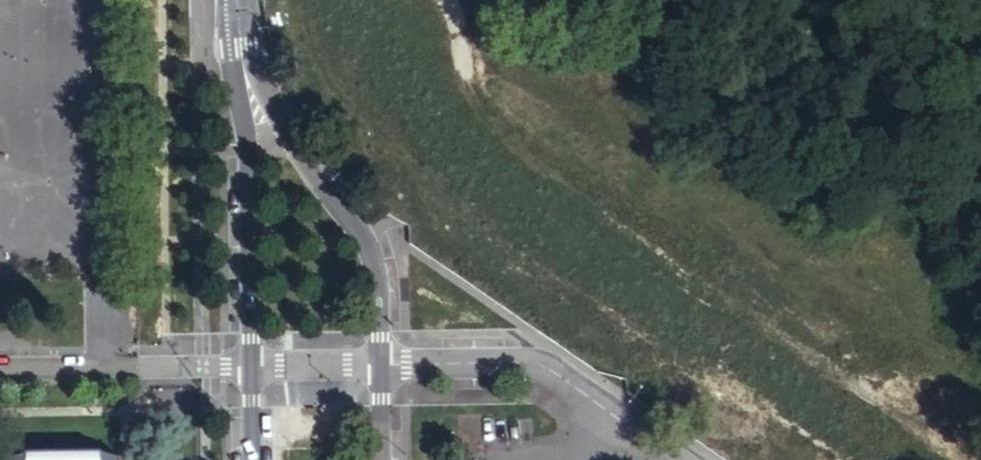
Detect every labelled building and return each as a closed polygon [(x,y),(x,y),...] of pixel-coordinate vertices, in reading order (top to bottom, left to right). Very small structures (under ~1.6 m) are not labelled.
[(121,457),(103,454),(101,451),(27,452),(10,459),(121,459),(121,457)]
